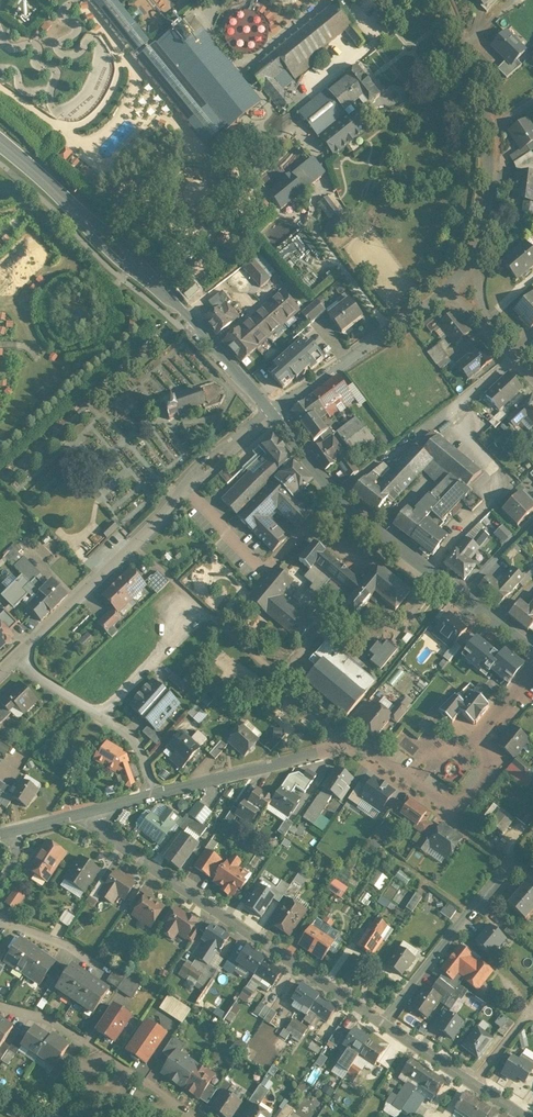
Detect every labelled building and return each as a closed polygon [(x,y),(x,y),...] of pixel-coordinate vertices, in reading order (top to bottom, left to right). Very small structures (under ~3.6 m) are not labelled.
[(117,0),(93,0),(92,1),(134,55),(150,43),(117,0)] [(143,11),(175,10),(175,0),(142,0),(143,11)] [(484,4),(483,3),(481,6),(487,12),(498,0),(488,0),(484,4)] [(354,23),(336,2),(318,17),(335,38),(345,31),(354,23)] [(260,102),(192,15),(180,24),(175,29),(156,44),(226,130),(260,102)] [(318,17),(273,53),(286,68),(291,74),(321,50),(335,38),(318,17)] [(354,23),(345,31),(350,37),(359,29),(354,23)] [(359,29),(350,37),(359,47),(368,39),(359,29)] [(507,31),(494,46),(512,63),(525,48),(507,31)] [(226,130),(156,44),(136,60),(206,146),(226,130)] [(321,50),(291,74),(295,79),(325,55),(321,50)] [(273,53),(249,72),(262,87),(273,79),(286,68),(273,53)] [(380,94),(357,65),(334,83),(359,114),(380,94)] [(294,104),(273,79),(262,87),(283,113),(294,104)] [(334,83),(299,111),(334,155),(369,127),(359,114),(334,83)] [(509,131),(521,148),(521,149),(526,146),(532,141),(532,128),(527,119),(509,131)] [(261,145),(246,127),(235,136),(250,154),(261,145)] [(521,148),(510,156),(514,162),(530,152),(526,146),(521,149),(521,148)] [(514,162),(517,174),(524,175),(525,171),(532,172),(532,171),(529,166),(532,164),(532,154),(530,152),(514,162)] [(313,156),(291,175),(304,191),(326,172),(313,156)] [(525,171),(524,175),(517,174),(514,198),(525,199),(523,210),(532,211),(532,164),(529,166),(532,171),(532,172),(525,171)] [(290,174),(267,193),(282,210),(304,191),(291,175),(290,174)] [(339,213),(326,197),(320,202),(333,218),(339,213)] [(503,262),(517,279),(532,265),(532,253),(531,250),(525,243),(503,262)] [(270,279),(253,259),(242,267),(260,287),(270,279)] [(340,280),(333,286),(338,291),(344,285),(340,280)] [(222,291),(209,302),(217,312),(227,304),(230,302),(222,291)] [(327,292),(317,300),(321,304),(331,296),(327,292)] [(283,293),(240,330),(256,348),(298,310),(283,293)] [(515,310),(521,317),(519,318),(530,329),(532,326),(532,293),(515,310)] [(349,300),(344,294),(337,300),(341,306),(329,315),(342,332),(342,331),(349,326),(362,316),(349,299),(349,300)] [(317,300),(301,314),(310,324),(326,310),(321,304),(317,300)] [(217,312),(205,321),(217,335),(232,322),(226,316),(232,311),(227,305),(227,304),(217,312)] [(470,331),(455,313),(444,321),(439,325),(440,325),(455,344),(470,331)] [(440,315),(426,326),(431,332),(440,325),(439,325),(444,321),(440,315)] [(240,330),(239,329),(224,343),(241,362),(256,349),(256,348),(240,330)] [(277,369),(271,375),(283,388),(295,378),(297,379),(309,369),(310,370),(324,359),(311,343),(306,347),(301,342),(274,365),(277,369)] [(438,344),(428,352),(437,364),(447,356),(438,344)] [(492,359),(481,346),(481,345),(468,355),(469,356),(462,362),(467,368),(474,363),(479,370),(492,359)] [(337,376),(313,394),(327,414),(330,417),(339,411),(335,405),(340,401),(344,407),(355,399),(337,376)] [(503,383),(501,381),(486,395),(499,409),(521,388),(509,376),(503,383)] [(188,395),(181,397),(181,395),(179,396),(180,397),(174,399),(173,397),(171,398),(172,400),(165,402),(165,400),(163,400),(169,420),(171,419),(171,417),(177,415),(178,417),(180,417),(179,415),(185,412),(186,414),(187,413),(186,412),(195,409),(195,410),(196,410),(196,409),(203,406),(204,407),(205,406),(200,390),(197,390),(197,392),(189,394),(189,393),(187,393),(188,395)] [(313,394),(291,411),(301,424),(315,413),(319,419),(327,414),(313,394)] [(532,396),(518,409),(526,417),(532,425),(532,397),(532,396)] [(518,409),(507,419),(515,427),(526,417),(518,409)] [(501,410),(489,422),(495,427),(507,416),(507,417),(507,416),(501,410)] [(301,424),(314,441),(320,436),(327,430),(319,419),(315,413),(301,424)] [(356,418),(337,432),(344,442),(364,427),(356,418)] [(327,430),(320,436),(324,442),(332,436),(335,434),(330,427),(327,430)] [(364,427),(344,442),(354,455),(375,439),(364,427)] [(269,429),(240,454),(244,458),(238,464),(243,469),(245,468),(257,456),(253,452),(273,435),(274,435),(269,429)] [(274,435),(273,435),(253,452),(257,456),(245,468),(249,473),(249,472),(262,462),(265,465),(259,471),(270,482),(281,471),(279,469),(283,466),(286,470),(293,462),(291,459),(274,435)] [(481,471),(437,435),(421,451),(433,461),(438,465),(437,465),(438,465),(450,475),(460,483),(465,488),(481,471)] [(324,442),(312,450),(325,470),(337,462),(347,455),(332,436),(324,442)] [(382,479),(375,487),(394,502),(423,471),(433,461),(421,451),(414,446),(382,479)] [(359,471),(347,455),(337,462),(349,479),(359,471)] [(433,461),(423,471),(428,476),(438,465),(437,465),(438,465),(433,461)] [(249,473),(222,500),(237,515),(245,507),(270,482),(259,471),(265,465),(262,462),(249,472),(249,473)] [(312,481),(294,462),(293,462),(286,470),(275,481),(293,499),(299,494),(312,481)] [(450,475),(438,465),(428,476),(439,487),(450,475)] [(224,469),(219,475),(228,484),(233,479),(224,469)] [(373,472),(364,479),(351,494),(385,520),(398,505),(394,502),(375,487),(382,479),(373,472)] [(439,487),(438,487),(448,496),(460,483),(450,475),(439,487)] [(526,478),(519,484),(522,488),(529,481),(526,478)] [(275,481),(247,509),(245,507),(237,515),(273,552),(285,539),(265,519),(276,508),(297,528),(309,515),(293,499),(275,481)] [(448,496),(441,503),(451,512),(461,500),(470,492),(465,488),(460,483),(448,496)] [(438,487),(422,504),(416,512),(426,519),(429,516),(432,512),(441,503),(448,496),(438,487)] [(478,498),(470,492),(461,500),(468,507),(478,498)] [(502,510),(517,526),(532,510),(532,509),(521,497),(519,494),(521,492),(520,492),(502,510)] [(525,493),(521,497),(532,509),(532,501),(525,493)] [(478,498),(468,507),(471,510),(481,501),(478,498)] [(451,512),(441,503),(432,512),(442,521),(451,512)] [(414,514),(406,509),(393,525),(411,538),(426,519),(416,512),(414,514)] [(432,512),(429,516),(426,519),(411,538),(433,555),(439,547),(438,546),(445,537),(446,538),(447,537),(438,530),(444,523),(442,521),(432,512)] [(485,518),(479,523),(483,527),(488,521),(485,518)] [(102,529),(106,536),(118,529),(113,522),(102,529)] [(504,542),(513,534),(503,524),(494,532),(504,542)] [(474,530),(466,538),(456,551),(469,561),(479,548),(475,546),(482,537),(474,530)] [(298,603),(294,608),(302,614),(327,584),(349,602),(343,608),(355,618),(375,594),(379,597),(379,598),(380,598),(395,610),(395,611),(396,610),(402,602),(403,602),(403,601),(410,593),(410,592),(409,592),(394,580),(395,579),(394,579),(379,567),(379,566),(378,566),(377,566),(378,567),(371,575),(371,574),(370,575),(364,583),(363,583),(363,584),(346,570),(347,570),(342,566),(342,567),(325,553),(325,552),(314,543),(299,561),(310,570),(304,578),(313,585),(298,603)] [(18,545),(5,558),(8,561),(9,562),(17,554),(22,549),(18,545)] [(469,561),(456,551),(444,565),(464,580),(475,566),(469,561)] [(17,554),(9,562),(14,567),(22,559),(17,554)] [(40,575),(24,558),(22,559),(14,567),(22,575),(30,584),(36,578),(40,575)] [(513,567),(498,584),(509,594),(524,578),(513,567)] [(130,570),(124,576),(123,579),(119,584),(117,584),(117,585),(131,600),(145,586),(130,570)] [(169,582),(158,572),(154,576),(151,576),(147,581),(149,583),(147,585),(157,594),(169,582)] [(30,584),(22,575),(2,595),(14,608),(28,594),(24,590),(30,584)] [(498,584),(489,575),(478,588),(498,606),(509,594),(498,584)] [(36,578),(30,584),(36,589),(39,586),(41,584),(36,578)] [(53,581),(44,590),(39,586),(36,589),(40,594),(55,609),(59,605),(58,604),(68,595),(53,581)] [(36,597),(40,594),(36,589),(30,584),(24,590),(28,594),(31,597),(33,595),(36,597)] [(116,587),(112,591),(109,591),(104,596),(105,597),(106,600),(109,604),(111,603),(119,611),(131,600),(117,585),(116,585),(116,587)] [(40,594),(36,597),(27,607),(41,621),(50,612),(51,613),(55,609),(40,594)] [(519,601),(508,615),(528,631),(532,625),(532,612),(528,608),(519,601)] [(5,609),(0,614),(0,623),(9,632),(18,623),(5,609)] [(112,610),(98,624),(112,638),(118,632),(113,627),(121,619),(112,610)] [(456,620),(449,614),(449,613),(435,630),(453,645),(454,645),(455,643),(466,630),(456,621),(457,620),(457,619),(456,620)] [(13,636),(9,632),(0,623),(0,649),(13,636)] [(88,633),(74,644),(77,648),(91,637),(88,633)] [(477,638),(465,653),(469,657),(466,661),(486,677),(491,670),(504,681),(507,676),(512,680),(524,666),(505,651),(500,657),(477,638)] [(376,655),(372,660),(381,668),(398,649),(387,640),(382,645),(377,642),(370,650),(376,655)] [(375,681),(327,641),(310,661),(316,667),(304,681),(347,716),(365,695),(364,694),(375,681)] [(453,645),(448,652),(453,656),(460,647),(455,643),(454,645),(453,645)] [(188,686),(173,673),(168,679),(183,692),(188,686)] [(179,704),(153,681),(141,694),(167,717),(179,704)] [(0,702),(0,703),(9,712),(10,712),(16,706),(24,714),(37,701),(19,683),(0,702)] [(493,693),(481,683),(480,684),(477,688),(489,698),(493,693)] [(489,698),(477,688),(476,689),(472,693),(475,696),(475,695),(485,703),(489,698)] [(471,694),(469,692),(463,699),(465,701),(463,704),(455,697),(438,712),(452,723),(460,714),(474,725),(475,723),(476,724),(488,708),(489,706),(485,703),(475,695),(475,696),(472,693),(471,693),(471,694)] [(167,717),(141,694),(130,706),(156,730),(167,717)] [(4,721),(11,713),(10,712),(9,712),(0,703),(0,717),(4,721)] [(376,703),(359,725),(375,738),(391,719),(393,717),(390,714),(376,703)] [(408,710),(399,703),(390,714),(393,717),(391,719),(396,724),(408,710)] [(201,710),(196,705),(188,714),(193,719),(201,710)] [(454,725),(465,734),(470,727),(459,718),(454,725)] [(335,721),(329,728),(334,732),(339,725),(335,721)] [(162,740),(148,726),(142,732),(157,745),(162,740)] [(258,741),(243,727),(229,742),(244,756),(248,752),(251,752),(254,748),(254,745),(258,741)] [(527,740),(512,728),(498,745),(513,757),(527,740)] [(191,740),(182,732),(167,748),(167,749),(168,748),(174,754),(170,759),(181,769),(200,748),(199,748),(207,739),(198,732),(191,740)] [(221,741),(209,754),(215,759),(227,746),(221,741)] [(121,751),(107,743),(102,751),(100,750),(95,759),(103,764),(101,768),(106,771),(108,767),(115,771),(117,769),(119,771),(122,770),(123,772),(122,772),(126,785),(131,788),(134,783),(125,758),(122,759),(122,756),(119,754),(121,751)] [(531,769),(517,757),(512,764),(525,775),(531,769)] [(336,769),(324,787),(324,788),(331,792),(341,799),(345,793),(343,792),(351,780),(336,769)] [(394,792),(374,778),(367,789),(360,798),(363,800),(380,812),(394,792)] [(18,789),(12,799),(13,799),(26,807),(32,797),(33,798),(34,798),(34,797),(38,791),(38,790),(23,781),(18,789)] [(360,798),(367,789),(359,783),(348,799),(359,806),(363,800),(360,798)] [(7,795),(1,805),(7,809),(13,799),(12,799),(18,789),(13,786),(7,795)] [(273,799),(270,804),(288,816),(299,800),(281,787),(273,799)] [(324,788),(318,797),(318,796),(313,802),(324,809),(328,803),(327,803),(331,798),(328,796),(331,792),(324,788)] [(248,803),(245,801),(239,810),(236,815),(237,815),(249,823),(257,811),(263,815),(270,804),(273,799),(258,789),(248,803)] [(431,814),(407,797),(402,804),(397,812),(420,828),(421,829),(426,821),(431,814)] [(397,800),(389,811),(396,815),(397,812),(402,804),(397,800)] [(324,809),(313,802),(309,809),(319,815),(324,809)] [(198,803),(189,815),(194,819),(202,825),(211,812),(198,803)] [(362,809),(372,815),(375,810),(366,804),(362,809)] [(234,807),(225,819),(232,824),(237,815),(236,815),(239,810),(234,807)] [(525,824),(532,816),(532,815),(524,807),(516,816),(525,824)] [(159,819),(148,811),(146,812),(136,824),(137,827),(159,844),(178,819),(175,817),(177,815),(168,808),(166,811),(166,810),(159,819)] [(319,815),(309,809),(303,818),(313,825),(319,815)] [(501,810),(490,823),(503,833),(514,819),(501,810)] [(189,815),(180,828),(185,832),(194,819),(189,815)] [(202,825),(194,819),(185,832),(188,829),(199,838),(207,828),(202,825)] [(286,819),(277,831),(284,836),(293,823),(286,819)] [(432,825),(426,821),(421,829),(420,828),(418,831),(425,836),(428,831),(432,825)] [(434,835),(428,845),(430,847),(447,859),(461,839),(441,825),(434,835)] [(425,836),(417,847),(425,853),(430,847),(428,845),(434,835),(428,831),(425,836)] [(183,834),(164,859),(179,870),(193,852),(188,849),(193,842),(183,834)] [(211,839),(206,848),(213,852),(218,844),(211,839)] [(47,841),(40,852),(41,852),(36,860),(35,859),(28,870),(29,869),(47,880),(46,882),(53,871),(52,871),(57,863),(58,864),(66,853),(47,841)] [(205,850),(193,867),(194,867),(203,873),(214,857),(205,850)] [(99,870),(80,857),(65,880),(84,893),(99,870)] [(228,863),(225,867),(222,865),(223,862),(214,857),(203,873),(212,879),(211,879),(212,879),(216,881),(214,883),(215,883),(224,889),(223,889),(229,893),(233,895),(232,895),(233,895),(238,888),(241,890),(241,889),(244,885),(245,884),(251,874),(244,869),(242,872),(228,863)] [(378,871),(370,882),(380,889),(388,877),(378,871)] [(134,885),(115,873),(114,876),(112,876),(111,877),(111,879),(111,880),(107,885),(100,896),(101,896),(112,904),(118,895),(124,899),(134,885)] [(294,881),(302,886),(306,879),(298,874),(294,881)] [(347,888),(334,879),(328,889),(340,897),(347,888)] [(100,880),(89,896),(97,902),(101,896),(100,896),(107,885),(100,880)] [(264,880),(245,907),(261,918),(273,899),(275,896),(269,892),(273,886),(264,880)] [(275,896),(273,899),(279,903),(284,896),(290,886),(281,881),(277,888),(273,886),(269,892),(275,896)] [(302,887),(293,881),(290,886),(284,896),(292,902),(302,887)] [(525,885),(508,905),(527,921),(527,920),(523,917),(532,905),(532,892),(525,885)] [(139,889),(128,906),(136,911),(146,896),(147,896),(148,895),(139,889)] [(24,897),(14,891),(12,894),(22,900),(24,897)] [(22,900),(12,894),(6,903),(16,909),(22,900)] [(388,894),(379,907),(387,913),(396,899),(388,894)] [(413,910),(422,897),(416,894),(407,906),(413,910)] [(147,896),(146,896),(136,911),(133,915),(140,920),(145,919),(152,925),(164,908),(147,896)] [(304,913),(287,902),(272,925),(288,936),(304,913)] [(457,910),(448,904),(445,908),(453,915),(457,910)] [(445,908),(444,907),(440,913),(450,920),(453,915),(445,908)] [(75,917),(65,911),(59,921),(69,927),(75,917)] [(177,912),(163,933),(172,939),(177,933),(185,939),(194,926),(196,922),(189,917),(187,918),(177,912)] [(309,917),(300,930),(306,934),(311,926),(312,927),(315,921),(309,917)] [(340,934),(316,918),(315,921),(312,927),(311,926),(306,934),(300,944),(323,959),(328,951),(334,942),(337,938),(340,934)] [(377,919),(369,930),(368,930),(357,946),(372,956),(383,940),(380,938),(388,926),(377,919)] [(211,924),(201,940),(207,944),(197,958),(208,966),(218,951),(219,952),(230,937),(211,924)] [(490,925),(476,942),(491,956),(497,948),(495,946),(503,937),(505,939),(490,925)] [(519,934),(509,925),(504,932),(514,940),(519,934)] [(200,930),(194,926),(185,939),(191,943),(200,930)] [(334,942),(328,951),(333,954),(337,954),(339,950),(339,947),(342,941),(337,938),(334,942)] [(39,952),(21,941),(11,956),(6,963),(6,964),(24,975),(24,974),(39,952)] [(460,947),(441,970),(451,978),(447,984),(455,990),(459,985),(463,979),(478,990),(492,972),(460,947)] [(265,959),(247,948),(237,963),(254,975),(264,960),(265,959)] [(415,958),(399,948),(387,966),(401,975),(409,965),(410,966),(415,958)] [(3,969),(6,964),(6,963),(11,956),(5,952),(0,959),(0,966),(3,969)] [(53,962),(39,952),(24,974),(39,984),(45,974),(53,963),(53,962)] [(208,966),(197,958),(192,965),(191,966),(203,974),(197,982),(206,988),(212,979),(217,971),(208,966)] [(282,971),(264,960),(255,974),(272,986),(282,971)] [(187,961),(178,974),(183,978),(191,966),(192,965),(187,961)] [(53,963),(45,974),(54,980),(57,977),(62,969),(53,963)] [(90,978),(72,966),(62,980),(57,989),(75,1001),(90,978)] [(191,966),(183,978),(203,991),(206,988),(197,982),(203,974),(191,966)] [(114,970),(106,981),(117,989),(125,978),(124,978),(114,970)] [(125,978),(117,989),(132,998),(140,985),(126,976),(124,978),(125,978)] [(54,980),(42,999),(48,1003),(57,989),(62,980),(57,977),(54,980)] [(108,991),(90,978),(75,1001),(93,1014),(108,991)] [(447,984),(442,980),(437,986),(451,997),(452,995),(455,990),(447,984)] [(319,996),(302,985),(292,999),(304,1007),(301,1012),(306,1016),(319,996)] [(253,992),(246,987),(242,993),(249,997),(253,992)] [(426,987),(413,1006),(427,1016),(440,997),(426,987)] [(458,999),(452,995),(451,997),(445,1006),(451,1010),(458,999)] [(169,996),(160,1010),(181,1024),(190,1010),(169,996)] [(306,1016),(303,1020),(310,1025),(313,1019),(311,1018),(314,1014),(327,1023),(336,1008),(319,996),(306,1016)] [(130,1017),(114,1006),(97,1031),(114,1042),(130,1017)] [(265,1006),(258,1016),(264,1020),(271,1009),(265,1006)] [(264,1020),(263,1020),(270,1024),(277,1013),(271,1009),(264,1020)] [(230,1011),(225,1019),(230,1023),(236,1015),(230,1011)] [(463,1023),(448,1013),(437,1029),(452,1039),(458,1029),(462,1023),(463,1023)] [(3,1043),(13,1028),(0,1019),(0,1047),(3,1043)] [(293,1019),(286,1030),(290,1033),(293,1035),(301,1024),(293,1019)] [(508,1019),(498,1032),(504,1037),(514,1023),(508,1019)] [(483,1021),(471,1035),(474,1037),(465,1048),(478,1058),(493,1040),(484,1033),(489,1026),(483,1021)] [(166,1035),(147,1022),(127,1051),(146,1064),(166,1035)] [(301,1024),(293,1035),(300,1040),(308,1029),(301,1024)] [(50,1038),(34,1028),(25,1040),(22,1046),(38,1057),(50,1038)] [(284,1029),(279,1035),(286,1039),(290,1033),(286,1030),(284,1029)] [(337,1030),(328,1042),(336,1048),(344,1035),(337,1030)] [(369,1040),(354,1030),(343,1045),(350,1050),(359,1055),(369,1040)] [(10,1047),(8,1050),(16,1055),(22,1046),(25,1040),(18,1035),(10,1047)] [(50,1038),(38,1057),(54,1067),(54,1068),(60,1059),(69,1046),(52,1035),(50,1038)] [(185,1046),(173,1037),(162,1053),(171,1059),(176,1051),(180,1054),(185,1046)] [(384,1051),(369,1040),(359,1055),(374,1066),(384,1051)] [(1,1060),(8,1050),(10,1047),(3,1043),(0,1047),(0,1059),(1,1060)] [(304,1047),(300,1043),(294,1053),(298,1056),(304,1047)] [(350,1050),(339,1066),(348,1072),(353,1065),(359,1055),(350,1050)] [(180,1054),(176,1051),(171,1059),(162,1073),(170,1079),(169,1080),(176,1085),(177,1083),(184,1088),(198,1066),(180,1054)] [(507,1053),(501,1062),(507,1066),(512,1057),(512,1056),(507,1053)] [(320,1054),(316,1063),(323,1066),(327,1057),(320,1054)] [(522,1054),(518,1061),(512,1057),(507,1066),(502,1073),(510,1078),(513,1074),(525,1081),(532,1068),(532,1061),(522,1054)] [(429,1070),(411,1058),(402,1073),(409,1078),(419,1084),(429,1070)] [(60,1059),(54,1068),(54,1067),(49,1075),(56,1080),(67,1064),(60,1059)] [(361,1070),(353,1065),(348,1072),(356,1078),(361,1070)] [(198,1066),(184,1088),(185,1087),(188,1089),(187,1091),(188,1090),(193,1093),(192,1094),(193,1094),(194,1093),(199,1097),(200,1097),(209,1084),(213,1078),(215,1075),(208,1070),(206,1073),(198,1067),(199,1066),(198,1066)] [(314,1068),(308,1081),(315,1084),(320,1071),(314,1068)] [(446,1081),(429,1070),(419,1084),(436,1096),(446,1081)] [(356,1078),(348,1072),(345,1077),(353,1082),(356,1078)] [(397,1096),(399,1097),(407,1103),(415,1091),(419,1084),(409,1078),(397,1096)] [(217,1090),(212,1097),(218,1101),(224,1092),(227,1094),(232,1086),(223,1080),(217,1090)] [(217,1090),(209,1084),(200,1097),(199,1097),(198,1098),(207,1104),(212,1097),(217,1090)] [(260,1085),(249,1101),(255,1105),(258,1108),(258,1107),(269,1091),(260,1085)] [(415,1091),(407,1103),(414,1107),(422,1095),(415,1091)] [(224,1092),(218,1101),(212,1109),(224,1116),(230,1116),(240,1102),(227,1094),(224,1092)] [(392,1093),(386,1102),(383,1111),(393,1116),(396,1116),(401,1109),(394,1104),(399,1097),(397,1096),(392,1093)] [(465,1094),(456,1109),(469,1116),(487,1116),(491,1110),(465,1094)] [(407,1103),(399,1097),(394,1104),(401,1109),(402,1110),(407,1103)] [(414,1107),(407,1103),(402,1110),(403,1111),(409,1115),(410,1116),(415,1108),(414,1107)] [(278,1116),(289,1116),(294,1109),(287,1104),(278,1116)] [(255,1105),(247,1116),(270,1116),(271,1116),(258,1107),(258,1108),(255,1105)] [(56,1108),(53,1114),(58,1116),(60,1114),(61,1112),(56,1108)]
